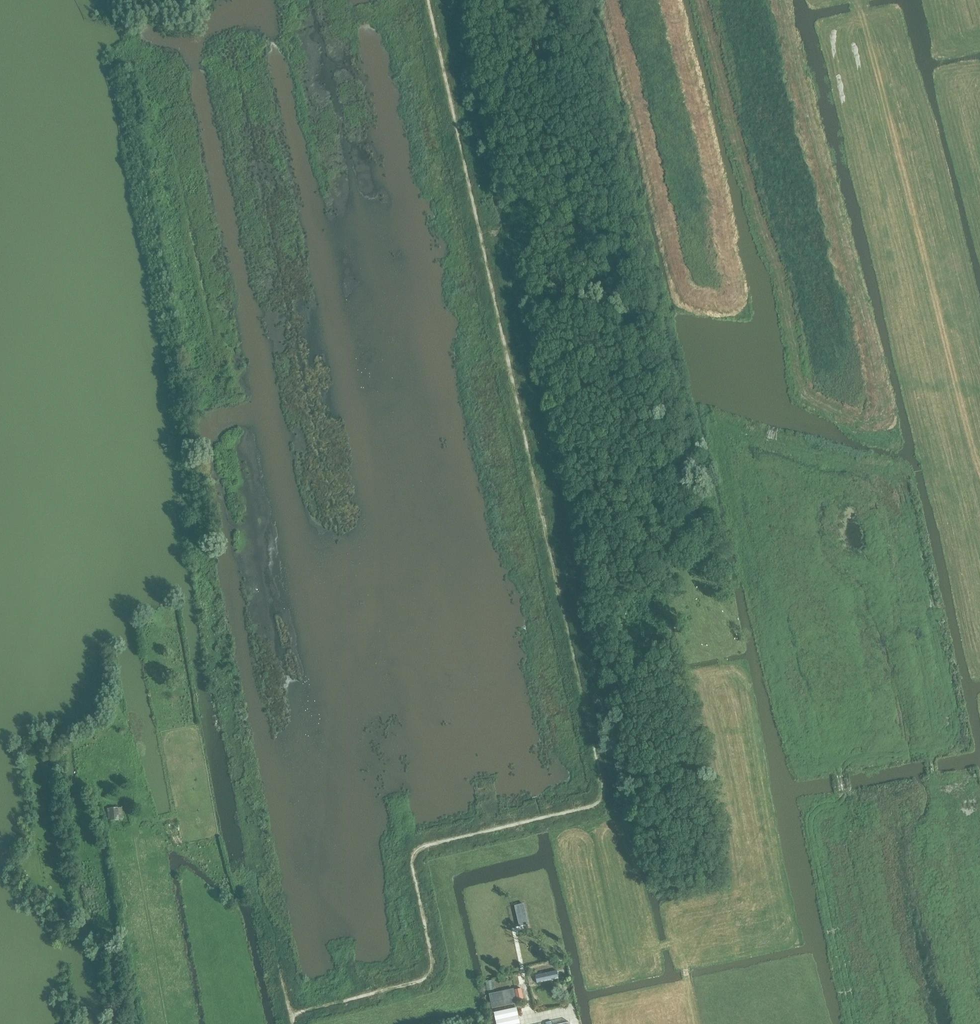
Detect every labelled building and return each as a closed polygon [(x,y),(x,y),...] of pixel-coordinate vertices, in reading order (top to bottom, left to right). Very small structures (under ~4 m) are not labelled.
[(110,821),(123,819),(122,807),(107,808),(108,818),(110,818),(110,821)] [(524,914),(522,905),(515,907),(518,917),(515,917),(517,926),(520,925),(520,926),(528,924),(525,914),(524,914)] [(535,984),(560,977),(558,970),(534,976),(535,984)] [(489,995),(492,1008),(502,1006),(501,1004),(509,1003),(508,997),(514,996),(513,990),(489,995)] [(494,1012),(497,1023),(521,1023),(519,1016),(517,1008),(494,1012)]
